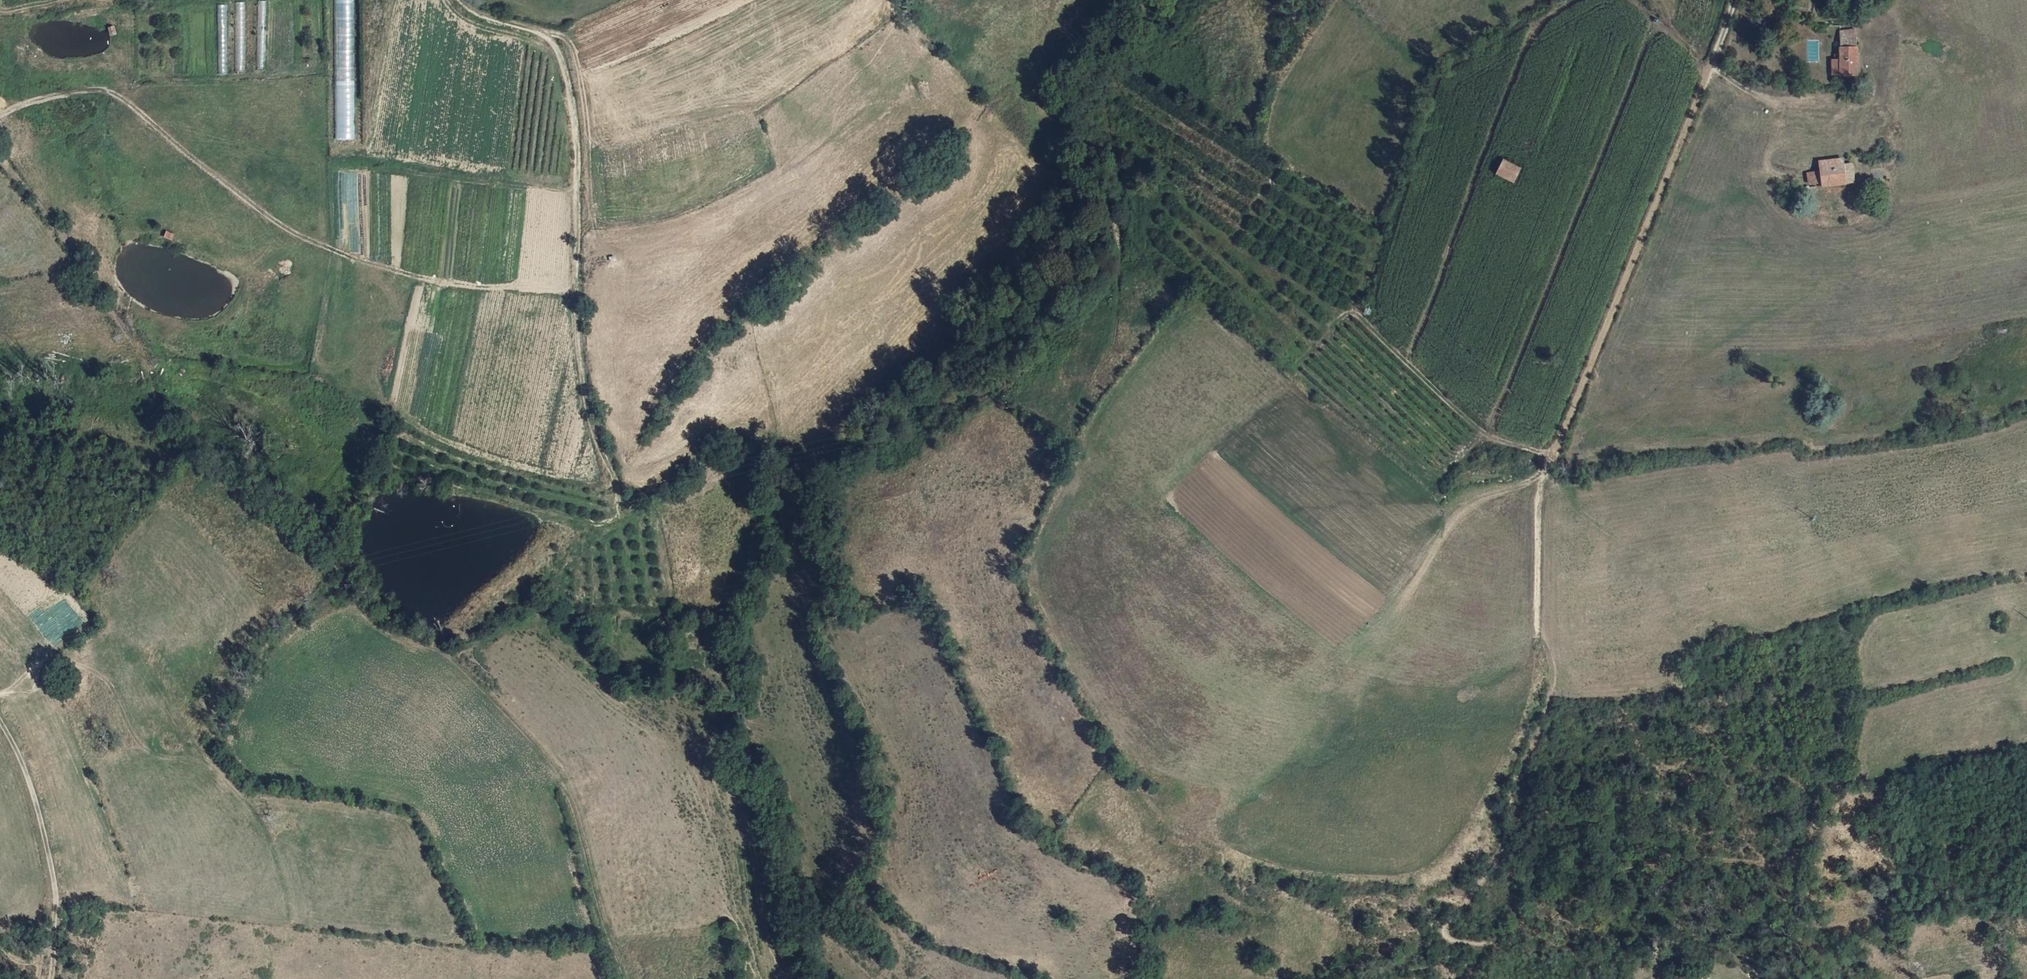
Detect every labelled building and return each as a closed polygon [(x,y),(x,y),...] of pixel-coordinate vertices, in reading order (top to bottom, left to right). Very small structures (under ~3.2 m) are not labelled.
[(354,0),(335,0),(336,140),(355,140),(354,0)] [(1854,72),(1854,35),(1837,34),(1837,53),(1837,72),(1854,72)] [(1837,72),(1837,53),(1832,53),(1832,58),(1829,58),(1829,72),(1837,72)] [(1523,158),(1498,146),(1490,164),(1515,175),(1523,158)] [(1840,177),(1846,158),(1838,158),(1839,153),(1814,153),(1814,162),(1814,174),(1814,178),(1840,177)] [(1814,174),(1814,162),(1802,162),(1801,174),(1814,174)]
